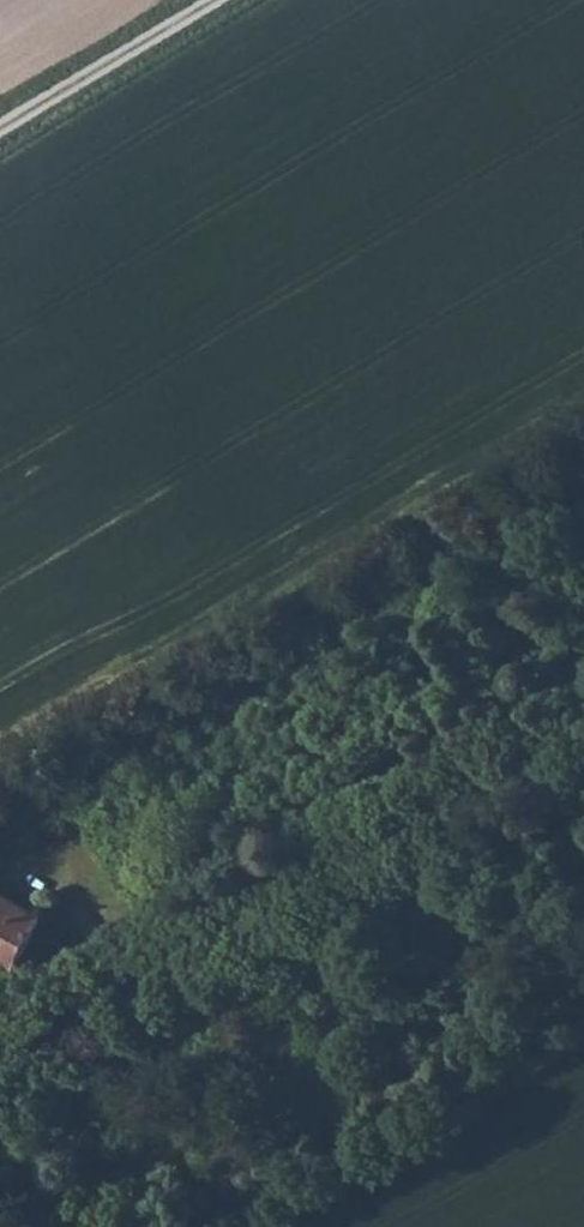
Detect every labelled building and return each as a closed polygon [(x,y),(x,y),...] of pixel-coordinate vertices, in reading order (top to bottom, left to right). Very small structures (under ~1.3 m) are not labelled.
[(44,921),(0,899),(0,959),(19,969),(44,921)]
